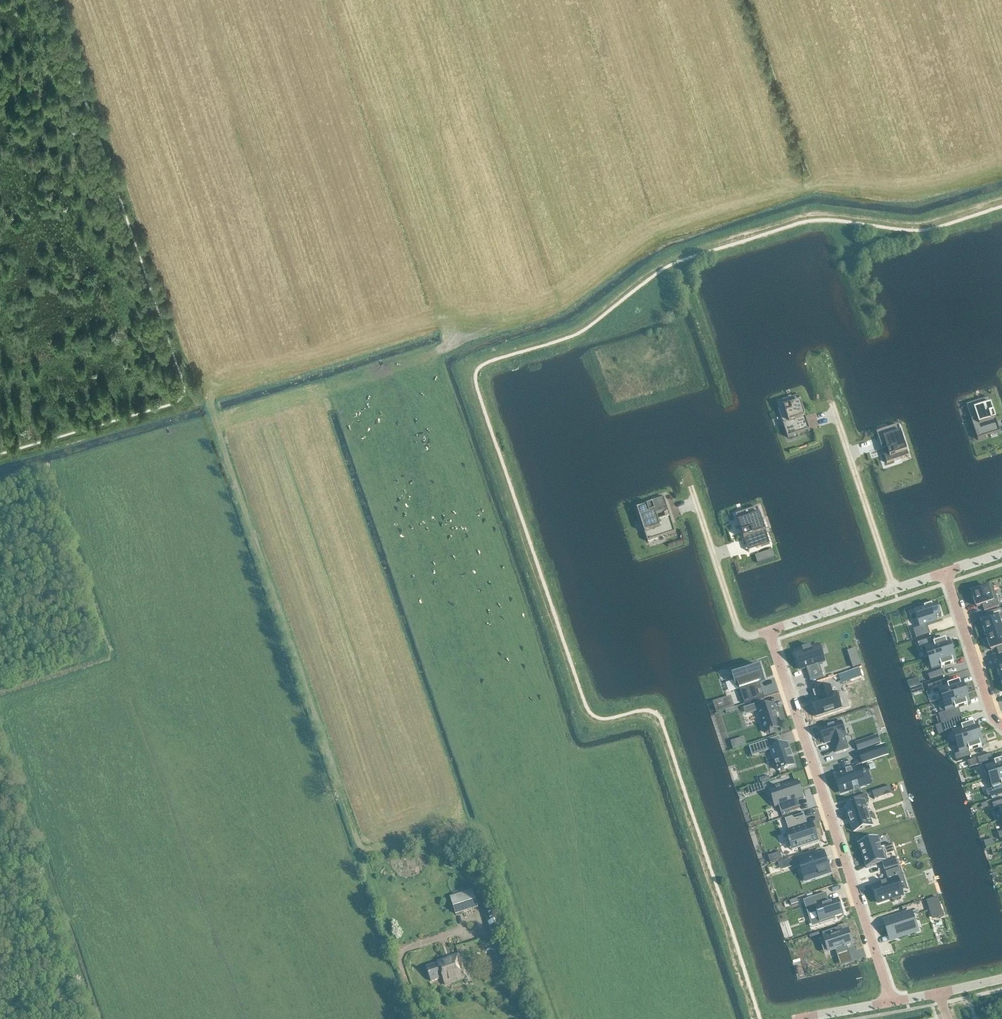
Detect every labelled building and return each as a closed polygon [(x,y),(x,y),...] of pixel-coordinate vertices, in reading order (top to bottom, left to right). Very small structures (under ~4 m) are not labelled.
[(786,401),(776,404),(781,418),(787,416),(789,423),(783,425),(788,439),(797,436),(795,429),(807,425),(802,411),(803,410),(799,397),(798,397),(800,401),(787,405),(786,401)] [(976,403),(966,406),(971,420),(977,418),(979,426),(974,427),(978,441),(987,438),(985,432),(997,428),(992,413),(994,413),(990,403),(977,408),(976,403)] [(893,436),(881,440),(886,458),(885,458),(887,464),(894,462),(894,461),(901,459),(900,455),(908,452),(899,427),(891,430),(893,436)] [(637,508),(636,508),(648,543),(649,543),(648,540),(664,535),(665,537),(676,534),(671,520),(659,524),(656,515),(668,511),(664,499),(652,503),(653,506),(638,511),(637,508)] [(758,509),(746,513),(748,520),(738,523),(741,532),(742,531),(745,539),(753,537),(758,549),(770,545),(758,509)] [(913,590),(915,596),(933,593),(932,587),(913,590)] [(1000,608),(993,587),(972,594),(977,608),(982,606),(984,613),(1000,608)] [(937,607),(915,614),(920,631),(937,625),(935,621),(942,619),(937,607)] [(982,623),(983,627),(982,628),(985,636),(986,636),(987,637),(1001,632),(1001,614),(1001,610),(985,615),(987,621),(982,623)] [(987,637),(991,651),(997,650),(999,655),(1001,654),(1001,632),(987,637)] [(949,640),(924,649),(928,660),(952,652),(949,640)] [(810,681),(810,682),(824,677),(823,677),(819,664),(824,663),(821,654),(822,654),(820,649),(819,646),(812,649),(811,648),(810,648),(811,648),(803,651),(803,650),(802,651),(803,652),(795,654),(796,655),(795,656),(798,662),(801,671),(807,668),(809,672),(808,672),(810,681)] [(952,652),(928,660),(932,672),(956,663),(952,652)] [(733,679),(731,680),(732,682),(734,682),(737,692),(740,691),(745,705),(764,699),(760,684),(762,684),(761,680),(764,679),(761,668),(751,671),(750,669),(744,671),(736,674),(732,675),(733,679)] [(852,681),(862,678),(860,669),(849,673),(852,681)] [(942,672),(942,671),(928,676),(930,683),(944,678),(944,677),(942,678),(941,672),(942,672)] [(918,679),(911,681),(913,687),(920,684),(918,679)] [(963,682),(938,690),(942,702),(966,694),(963,682)] [(811,702),(816,718),(842,710),(837,693),(833,695),(831,687),(816,692),(819,699),(811,702)] [(966,694),(942,702),(946,713),(970,705),(966,694)] [(729,700),(716,705),(719,714),(726,712),(732,709),(729,700)] [(761,704),(744,710),(750,708),(752,714),(759,712),(766,734),(770,733),(770,734),(772,733),(772,732),(780,729),(781,732),(782,732),(778,721),(779,721),(778,720),(776,714),(773,706),(762,710),(760,705),(761,705),(761,704)] [(962,719),(962,718),(941,725),(941,726),(947,724),(950,733),(952,733),(953,733),(957,743),(980,735),(980,734),(979,734),(976,725),(977,725),(977,724),(974,725),(974,724),(973,725),(962,729),(959,720),(962,719)] [(825,745),(832,742),(836,754),(848,750),(844,738),(846,738),(842,724),(820,731),(825,745)] [(981,737),(980,735),(957,743),(960,754),(954,756),(957,763),(971,758),(971,757),(969,758),(967,752),(969,752),(970,752),(981,748),(982,748),(981,748),(985,747),(984,746),(983,746),(980,737),(981,737)] [(780,738),(762,744),(765,753),(763,753),(763,754),(772,751),(778,772),(781,771),(782,772),(784,771),(784,770),(794,767),(791,760),(793,759),(791,753),(791,752),(789,753),(787,746),(783,747),(780,738)] [(869,749),(867,740),(855,744),(858,753),(869,749)] [(887,757),(884,747),(869,752),(872,762),(887,757)] [(991,762),(990,756),(992,756),(991,755),(977,760),(979,766),(994,762),(993,761),(991,762)] [(984,768),(987,779),(1001,775),(1001,762),(995,764),(984,768)] [(839,784),(838,784),(842,794),(868,785),(865,778),(866,778),(865,775),(864,775),(862,768),(852,772),(851,771),(851,772),(847,773),(847,772),(846,773),(846,774),(836,777),(839,784)] [(986,792),(988,799),(1001,794),(1001,793),(1000,788),(1001,787),(1001,775),(987,779),(991,790),(986,792)] [(804,799),(798,781),(773,789),(782,815),(795,810),(793,802),(804,799)] [(880,798),(878,791),(872,793),(874,800),(880,798)] [(852,824),(855,833),(872,827),(864,804),(869,803),(867,795),(851,801),(853,807),(847,809),(849,817),(848,817),(849,818),(851,824),(851,825),(852,824)] [(992,805),(994,812),(1000,810),(1001,816),(1001,802),(992,805)] [(804,814),(785,820),(785,821),(786,821),(790,832),(786,834),(789,842),(788,842),(789,845),(798,842),(800,848),(819,842),(814,829),(812,830),(811,826),(814,825),(813,824),(808,826),(806,827),(802,816),(804,815),(804,814)] [(877,838),(858,844),(867,869),(882,864),(884,872),(899,867),(892,845),(881,849),(877,838)] [(780,853),(768,857),(770,864),(782,860),(780,853)] [(828,872),(823,857),(816,859),(814,853),(797,859),(799,866),(801,865),(804,874),(808,872),(810,878),(817,876),(828,872)] [(794,867),(791,860),(778,864),(781,872),(794,867)] [(919,861),(906,865),(909,872),(921,868),(919,861)] [(901,869),(901,868),(886,873),(886,874),(889,883),(873,888),(878,904),(892,900),(893,902),(900,899),(900,900),(901,900),(900,897),(903,896),(897,878),(903,876),(901,869)] [(456,914),(479,907),(473,890),(451,897),(456,914)] [(826,894),(804,902),(807,912),(816,910),(820,923),(843,915),(838,901),(830,904),(826,894)] [(938,898),(926,902),(930,913),(942,910),(938,898)] [(483,905),(490,929),(493,938),(505,935),(495,902),(483,905)] [(911,913),(884,922),(890,941),(900,938),(898,934),(916,929),(911,913)] [(824,940),(820,941),(823,950),(834,947),(837,957),(849,953),(847,946),(851,945),(850,942),(852,941),(848,932),(842,934),(841,928),(822,934),(824,940)] [(446,986),(467,980),(460,956),(438,962),(439,964),(427,968),(432,982),(443,979),(446,986)]
